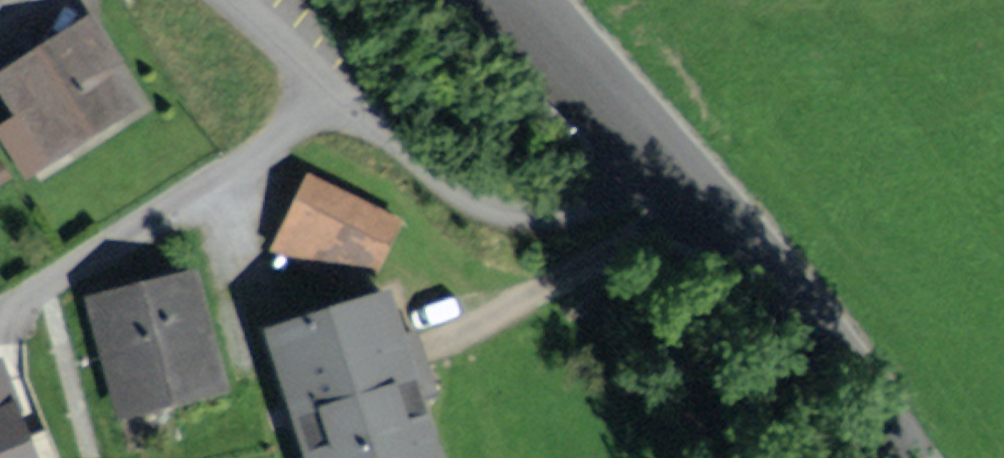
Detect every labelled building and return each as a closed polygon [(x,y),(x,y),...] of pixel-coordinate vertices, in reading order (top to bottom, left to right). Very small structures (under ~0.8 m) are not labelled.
[(93,33),(12,84),(32,115),(6,131),(27,164),(120,105),(94,64),(107,55),(93,33)] [(314,179),(278,251),(325,275),(338,249),(355,258),(379,211),(314,179)] [(187,287),(106,308),(115,343),(103,346),(111,379),(123,376),(130,403),(212,382),(187,287)] [(280,335),(319,457),(436,457),(386,301),(280,335)] [(0,407),(0,457),(21,457),(0,407)]
